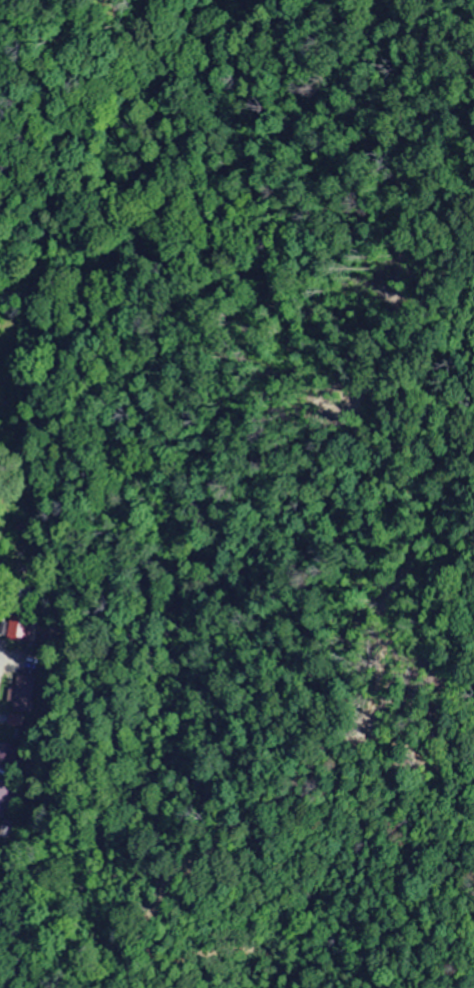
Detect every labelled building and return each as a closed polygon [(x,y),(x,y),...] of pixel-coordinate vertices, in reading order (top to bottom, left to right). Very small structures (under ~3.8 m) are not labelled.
[(6,614),(6,637),(25,637),(25,614),(6,614)] [(27,677),(13,677),(13,712),(27,712),(27,677)] [(6,819),(10,782),(0,781),(0,819),(6,819)]
